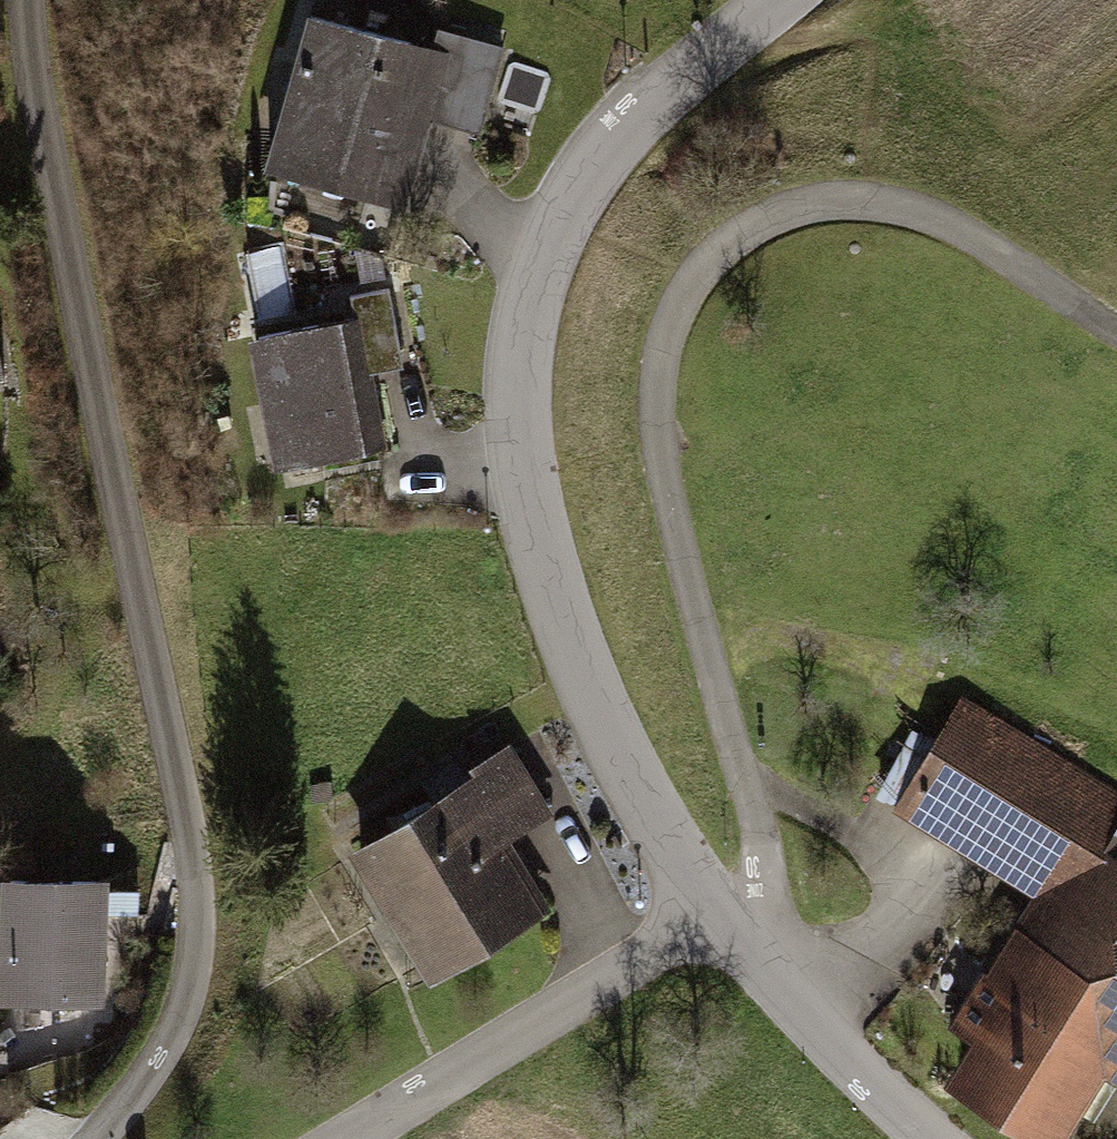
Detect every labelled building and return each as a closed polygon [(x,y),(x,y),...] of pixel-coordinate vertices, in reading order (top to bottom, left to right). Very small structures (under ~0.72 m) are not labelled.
[(312,19),(265,164),(391,204),(423,105),(478,123),(502,51),(438,31),(429,57),(312,19)] [(345,314),(254,334),(286,478),(377,458),(345,314)] [(899,804),(1046,892),(965,1026),(983,1038),(956,1083),(1050,1138),(1059,1138),(1107,1060),(1116,1066),(1116,840),(1108,835),(1116,820),(1116,795),(961,701),(899,804)] [(510,755),(354,853),(431,976),(541,908),(500,842),(547,813),(510,755)] [(92,882),(9,880),(6,996),(89,998),(92,882)]
